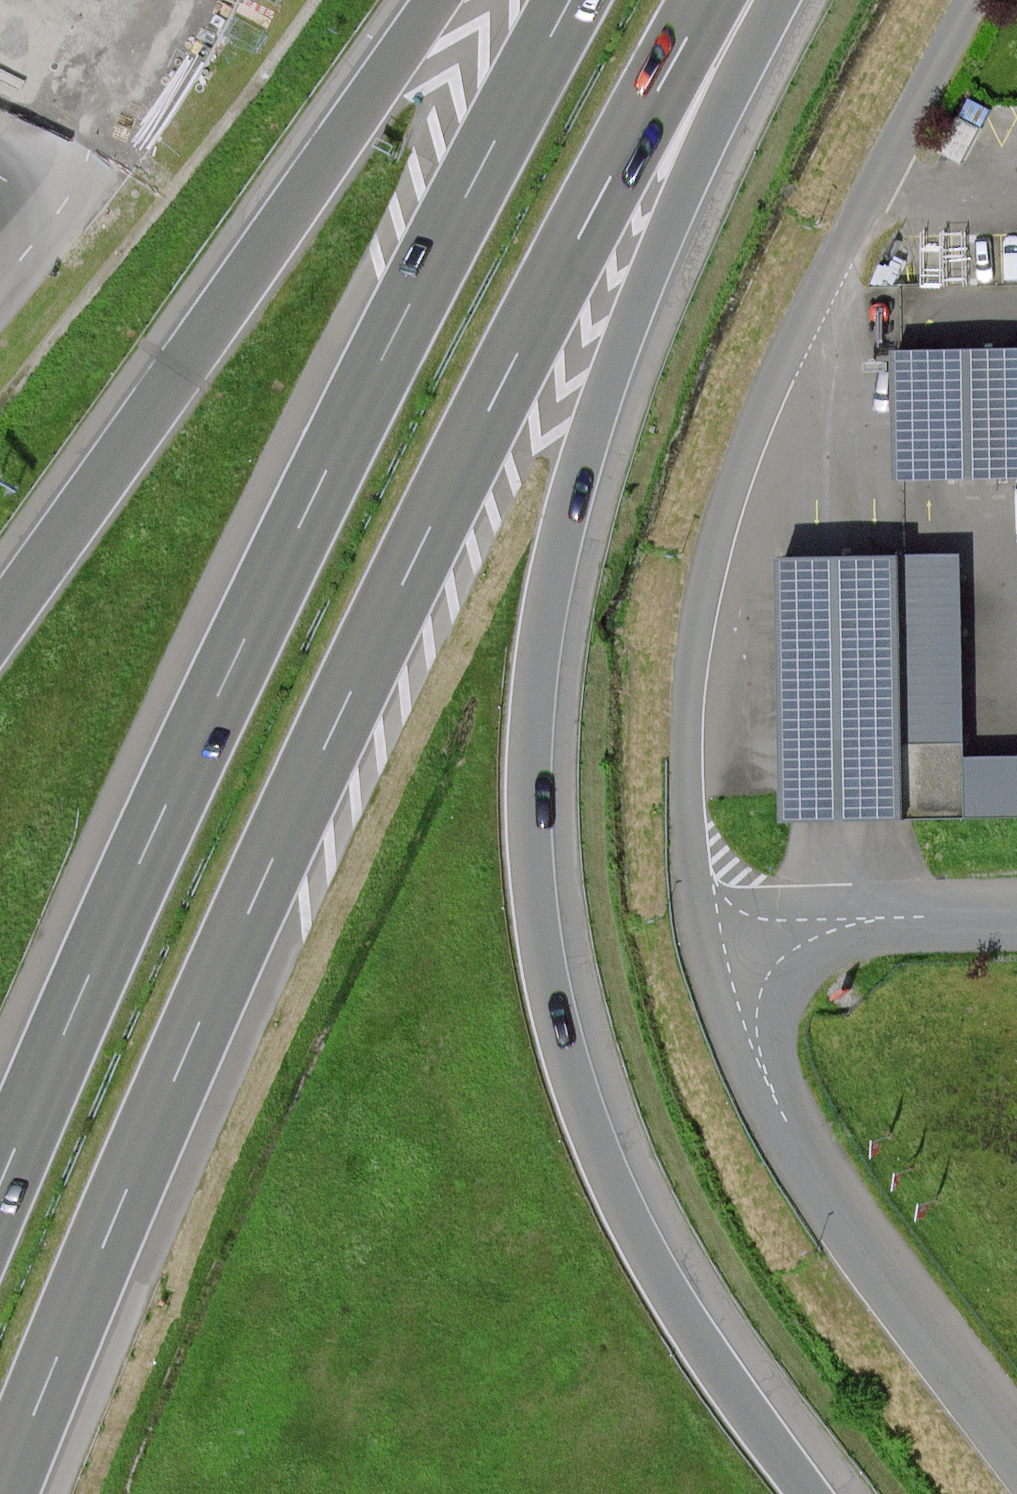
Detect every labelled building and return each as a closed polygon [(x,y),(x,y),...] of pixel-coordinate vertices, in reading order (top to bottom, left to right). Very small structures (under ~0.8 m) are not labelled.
[(908,346),(911,473),(1016,471),(1016,344),(908,346)] [(793,550),(798,815),(1016,810),(1016,754),(974,755),(970,546),(793,550)]
